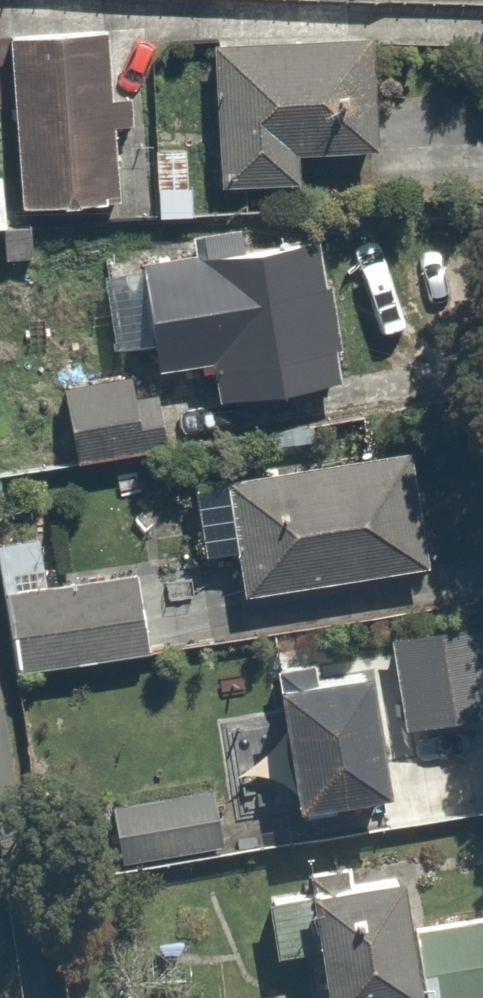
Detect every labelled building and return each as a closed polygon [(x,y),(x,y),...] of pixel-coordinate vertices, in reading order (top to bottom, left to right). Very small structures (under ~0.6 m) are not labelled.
[(106,13),(2,19),(13,208),(117,202),(106,13)] [(200,26),(201,31),(211,181),(293,176),(291,145),(373,139),(364,14),(200,26)] [(147,367),(65,371),(69,444),(169,438),(166,379),(329,374),(325,227),(144,225),(147,367)] [(452,435),(219,463),(234,584),(467,556),(452,435)] [(129,559),(13,583),(31,666),(146,642),(129,559)] [(376,637),(276,643),(283,774),(383,769),(376,637)] [(213,774),(75,791),(84,862),(222,844),(213,774)] [(349,878),(262,889),(276,997),(482,997),(482,902),(354,919),(349,878)]
